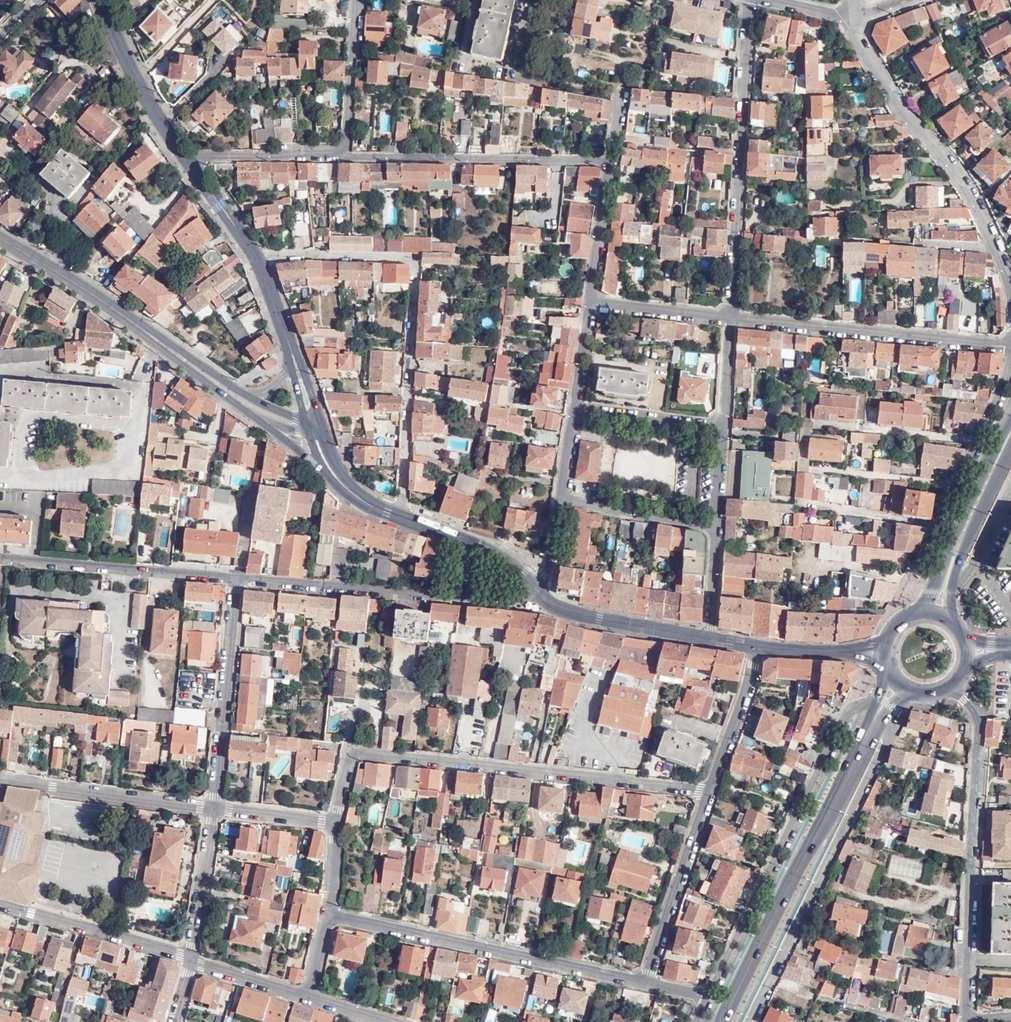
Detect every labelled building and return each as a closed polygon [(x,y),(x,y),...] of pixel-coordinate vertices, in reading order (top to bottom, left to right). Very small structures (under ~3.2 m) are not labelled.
[(80,0),(57,0),(51,7),(61,17),(65,13),(66,14),(74,6),(80,0)] [(174,0),(164,0),(159,5),(166,11),(174,0)] [(281,11),(307,12),(307,0),(281,0),(281,11)] [(497,62),(511,0),(484,0),(482,9),(472,56),(497,62)] [(577,4),(597,8),(597,7),(605,9),(607,0),(578,0),(577,4)] [(968,15),(977,11),(974,2),(973,0),(965,0),(963,1),(968,15)] [(999,0),(973,0),(974,2),(977,11),(978,15),(987,11),(989,15),(1003,10),(999,0)] [(597,8),(577,4),(574,19),(594,24),(597,8)] [(679,30),(713,37),(714,34),(719,35),(723,15),(714,13),(713,18),(707,16),(708,11),(674,4),(672,14),(674,15),(672,21),(680,23),(679,30)] [(935,4),(926,7),(933,22),(941,17),(935,4)] [(79,11),(74,6),(66,14),(71,19),(79,11)] [(421,15),(418,28),(440,32),(445,11),(423,6),(423,7),(420,7),(419,11),(421,15)] [(922,8),(894,19),(900,29),(926,19),(922,8)] [(369,16),(367,15),(366,41),(376,42),(384,42),(384,35),(386,12),(369,10),(369,16)] [(174,26),(159,11),(142,28),(157,43),(174,26)] [(220,23),(228,18),(223,12),(216,17),(220,23)] [(783,45),(789,21),(767,16),(762,42),(777,45),(777,44),(783,45)] [(599,25),(594,24),(574,19),(566,18),(563,32),(571,34),(571,35),(591,39),(591,37),(608,41),(612,21),(601,18),(599,25)] [(885,54),(905,40),(891,19),(875,25),(872,34),(885,54)] [(456,42),(461,22),(453,20),(449,40),(456,42)] [(671,28),(679,30),(680,23),(672,21),(671,28)] [(198,22),(189,32),(194,37),(204,28),(198,22)] [(803,25),(792,22),(786,45),(798,48),(803,25)] [(1009,22),(978,38),(988,57),(1010,44),(1010,26),(1009,22)] [(209,39),(220,56),(244,42),(233,24),(209,39)] [(271,27),(269,27),(266,42),(266,55),(276,55),(276,41),(282,41),(283,28),(271,27)] [(440,32),(418,28),(417,33),(439,38),(440,32)] [(189,32),(180,42),(185,47),(194,37),(189,32)] [(392,36),(384,35),(384,42),(376,42),(375,45),(384,47),(384,43),(392,44),(392,36)] [(939,36),(922,45),(925,50),(913,58),(926,79),(947,65),(935,45),(942,42),(939,36)] [(264,41),(258,37),(243,52),(243,58),(241,58),(241,75),(255,76),(256,62),(266,63),(264,41)] [(817,65),(817,52),(817,41),(804,42),(804,55),(804,64),(810,65),(817,65)] [(299,42),(300,62),(300,69),(315,69),(315,56),(316,56),(317,42),(299,42)] [(1006,50),(1008,54),(1003,57),(1007,64),(1005,65),(1010,75),(1010,48),(1006,50)] [(19,50),(13,56),(7,51),(0,59),(0,64),(1,65),(0,65),(0,68),(6,73),(7,76),(9,77),(8,79),(9,82),(10,85),(14,85),(17,85),(21,82),(21,77),(36,60),(26,51),(24,53),(19,50)] [(403,51),(395,50),(395,56),(395,62),(400,64),(431,68),(432,69),(433,59),(403,53),(403,51)] [(706,73),(713,74),(715,60),(708,59),(708,58),(666,52),(663,74),(676,76),(687,77),(705,80),(706,73)] [(797,54),(796,64),(804,64),(804,55),(797,54)] [(276,55),(266,55),(269,81),(281,81),(281,77),(300,76),(300,69),(300,62),(276,60),(276,55)] [(197,60),(180,57),(179,66),(169,65),(167,77),(194,81),(197,60)] [(236,71),(237,58),(224,71),(236,71)] [(388,62),(378,61),(370,60),(368,82),(387,84),(387,75),(388,62)] [(779,62),(777,61),(766,60),(763,90),(783,92),(784,79),(785,69),(779,68),(779,62)] [(343,81),(344,63),(324,62),(324,79),(343,81)] [(400,64),(395,62),(388,62),(387,75),(399,76),(399,75),(400,64)] [(428,88),(429,78),(431,68),(400,64),(399,75),(410,76),(409,86),(428,88)] [(810,65),(804,64),(804,65),(805,90),(829,89),(839,88),(839,84),(823,84),(818,85),(817,70),(817,65),(810,65)] [(827,64),(817,65),(817,70),(818,85),(823,84),(823,72),(827,71),(827,64)] [(495,76),(496,67),(487,65),(485,74),(495,76)] [(439,70),(432,69),(431,68),(429,78),(438,80),(439,70)] [(638,89),(649,90),(652,71),(641,69),(638,89)] [(445,87),(446,71),(439,70),(438,80),(438,86),(445,87)] [(454,73),(449,72),(446,71),(445,87),(443,96),(447,96),(448,88),(473,91),(475,77),(454,74),(454,73)] [(963,84),(957,71),(930,84),(941,106),(958,97),(954,88),(963,84)] [(36,108),(41,112),(49,119),(76,86),(82,91),(89,82),(77,73),(71,81),(62,75),(52,87),(55,90),(49,97),(46,95),(36,108)] [(363,74),(355,73),(355,89),(362,89),(363,74)] [(687,77),(676,76),(675,83),(686,85),(687,77)] [(503,97),(504,81),(479,79),(479,78),(475,77),(473,91),(473,94),(503,99),(503,97)] [(784,79),(783,92),(790,92),(791,79),(784,79)] [(541,98),(542,88),(504,81),(503,97),(527,101),(528,96),(541,98)] [(992,97),(1008,86),(1004,81),(988,92),(992,97)] [(113,96),(101,85),(80,112),(85,116),(80,123),(103,143),(118,126),(100,111),(113,96)] [(1008,86),(992,97),(990,99),(996,104),(996,105),(1010,95),(1010,91),(1008,86)] [(52,87),(46,95),(49,97),(55,90),(52,87)] [(566,106),(567,93),(542,88),(541,98),(541,104),(566,109),(566,106)] [(638,89),(631,88),(631,90),(629,100),(649,103),(651,91),(649,90),(638,89)] [(805,90),(805,107),(806,128),(807,128),(821,128),(821,120),(832,120),(832,109),(831,97),(829,97),(829,89),(805,90)] [(977,93),(991,108),(996,104),(990,99),(982,89),(977,93)] [(673,93),(651,91),(649,103),(659,104),(672,106),(673,93)] [(235,110),(218,92),(194,115),(204,125),(202,127),(209,135),(235,110)] [(584,109),(586,96),(567,93),(566,106),(584,109)] [(699,112),(700,96),(673,93),(672,106),(672,108),(699,112)] [(608,121),(611,101),(586,96),(584,109),(584,115),(592,117),(608,121)] [(734,100),(731,99),(700,96),(699,112),(698,119),(705,119),(706,113),(733,117),(734,100)] [(527,101),(503,97),(503,99),(502,104),(526,108),(527,101)] [(183,101),(176,107),(181,113),(188,106),(183,101)] [(777,104),(751,102),(750,126),(775,128),(777,104)] [(0,114),(11,123),(19,112),(9,103),(0,114)] [(659,104),(649,103),(649,110),(658,111),(659,104)] [(671,113),(672,108),(672,106),(659,104),(658,111),(671,113)] [(996,104),(991,108),(998,116),(1003,112),(996,105),(996,104)] [(938,121),(951,139),(979,119),(974,111),(965,117),(958,107),(938,121)] [(33,122),(46,131),(53,122),(49,119),(41,112),(33,122)] [(900,126),(891,116),(874,116),(875,127),(884,126),(893,126),(900,126)] [(273,117),(274,127),(276,143),(293,142),(291,117),(273,117)] [(469,136),(470,120),(462,120),(460,135),(469,136)] [(407,122),(397,121),(395,138),(405,139),(407,122)] [(668,148),(675,149),(677,124),(670,123),(669,139),(668,148)] [(48,141),(26,124),(14,139),(36,156),(48,141)] [(492,125),(490,145),(499,146),(501,126),(492,125)] [(979,152),(982,156),(1001,138),(994,131),(993,132),(987,126),(983,129),(979,125),(965,137),(970,143),(969,144),(968,150),(973,154),(978,153),(979,152)] [(120,128),(118,126),(103,143),(106,146),(120,128)] [(318,143),(327,143),(326,126),(317,126),(318,143)] [(884,126),(894,141),(909,135),(900,126),(893,126),(884,126)] [(274,144),(276,144),(276,143),(274,127),(255,130),(257,144),(274,143),(274,144)] [(370,129),(361,128),(360,143),(369,144),(370,129)] [(827,128),(821,128),(807,128),(808,144),(806,144),(806,156),(826,156),(827,144),(830,144),(829,131),(827,130),(827,128)] [(603,148),(605,137),(599,136),(598,139),(590,138),(589,146),(603,148)] [(643,139),(624,136),(623,143),(628,144),(636,144),(642,145),(643,139)] [(711,138),(697,136),(696,146),(710,147),(711,138)] [(654,137),(653,146),(660,147),(667,148),(668,148),(669,139),(654,137)] [(783,155),(783,149),(766,148),(766,142),(749,140),(748,152),(783,155)] [(162,163),(147,143),(136,152),(139,155),(127,164),(140,181),(162,163)] [(620,163),(639,166),(642,150),(636,149),(636,144),(628,144),(627,149),(622,148),(620,163)] [(487,145),(486,154),(499,154),(499,146),(490,145),(487,145)] [(642,150),(639,166),(664,170),(667,148),(660,147),(659,151),(642,149),(642,150)] [(683,181),(687,151),(675,149),(668,148),(667,148),(664,170),(663,179),(683,181)] [(993,150),(976,165),(992,181),(1008,167),(993,150)] [(60,151),(39,176),(67,200),(88,175),(60,151)] [(730,166),(731,155),(702,152),(701,158),(691,157),(690,166),(702,168),(701,171),(721,174),(722,166),(730,166)] [(796,157),(748,152),(747,175),(766,177),(776,178),(776,173),(795,174),(796,158),(796,157)] [(900,175),(900,154),(870,155),(870,176),(900,175)] [(825,179),(826,156),(806,156),(806,162),(806,179),(825,179)] [(113,163),(105,173),(106,174),(114,164),(113,163)] [(272,180),(271,163),(237,163),(237,184),(272,184),(272,180)] [(289,180),(287,163),(271,163),(272,180),(289,180)] [(328,176),(327,164),(304,163),(287,163),(289,180),(316,180),(316,188),(324,188),(324,194),(328,194),(328,176)] [(106,174),(94,189),(104,200),(105,199),(115,187),(117,184),(125,174),(114,164),(106,174)] [(369,164),(339,164),(339,176),(339,182),(362,183),(362,190),(370,190),(370,189),(370,181),(369,164)] [(384,189),(401,189),(401,183),(400,165),(369,164),(370,181),(384,182),(384,189)] [(429,188),(428,165),(400,165),(401,183),(406,183),(406,179),(416,179),(416,183),(416,188),(429,188)] [(429,188),(429,189),(447,189),(451,188),(450,166),(428,165),(429,188)] [(992,181),(976,165),(973,169),(988,185),(992,181)] [(498,185),(499,166),(463,166),(463,184),(498,185)] [(547,192),(547,179),(547,167),(516,167),(515,194),(524,194),(524,192),(536,192),(547,192)] [(600,168),(579,168),(578,175),(576,189),(589,191),(589,196),(596,197),(600,168)] [(105,173),(92,188),(94,189),(106,174),(105,173)] [(825,187),(825,179),(806,179),(806,187),(825,187)] [(316,180),(289,180),(289,188),(316,188),(316,180)] [(721,189),(721,180),(706,180),(706,190),(721,189)] [(997,188),(992,199),(999,203),(999,204),(1008,209),(1004,216),(1010,220),(1010,184),(1003,181),(997,188)] [(76,205),(89,187),(84,183),(70,200),(76,205)] [(115,187),(105,199),(108,201),(120,187),(117,184),(115,187)] [(937,208),(937,188),(917,187),(916,211),(929,210),(929,208),(937,208)] [(93,190),(74,213),(76,215),(94,233),(108,219),(90,201),(96,193),(93,190)] [(198,217),(186,190),(154,229),(145,241),(135,253),(156,271),(178,243),(187,256),(212,237),(198,217)] [(28,205),(14,193),(3,206),(1,209),(0,210),(0,220),(9,228),(28,205)] [(452,194),(452,206),(463,206),(463,193),(452,193),(452,194)] [(668,198),(661,197),(659,207),(666,208),(668,198)] [(949,200),(949,208),(963,208),(961,199),(949,200)] [(615,201),(613,211),(627,212),(628,204),(615,201)] [(806,211),(820,212),(820,201),(806,201),(806,211)] [(568,233),(590,236),(594,208),(571,204),(568,233)] [(278,205),(273,205),(255,208),(258,227),(281,223),(278,205)] [(429,206),(430,219),(439,218),(439,206),(429,206)] [(913,211),(911,209),(886,210),(885,228),(913,227),(913,211)] [(973,220),(968,209),(929,210),(916,211),(913,211),(913,227),(913,238),(920,239),(921,227),(930,227),(930,222),(973,220)] [(613,211),(612,222),(630,224),(631,222),(632,222),(633,215),(627,214),(627,212),(613,211)] [(659,223),(667,224),(668,212),(659,211),(657,223),(659,223)] [(843,222),(843,212),(825,212),(825,218),(820,218),(820,212),(806,211),(806,217),(812,217),(812,229),(806,229),(806,238),(814,238),(814,237),(838,237),(838,222),(843,222)] [(854,223),(855,212),(843,212),(843,222),(843,223),(854,223)] [(94,233),(76,215),(72,219),(89,238),(94,233)] [(129,225),(123,219),(120,223),(126,229),(129,225)] [(726,230),(727,221),(717,220),(717,223),(709,222),(709,220),(691,219),(691,227),(692,227),(726,230)] [(621,242),(650,244),(651,227),(651,226),(641,225),(642,222),(632,222),(631,222),(630,224),(612,222),(602,291),(611,295),(621,297),(622,283),(616,282),(619,251),(613,251),(614,248),(620,248),(621,242)] [(659,226),(659,223),(657,223),(652,223),(651,226),(651,227),(659,228),(658,245),(660,245),(659,256),(679,257),(679,248),(680,246),(682,228),(659,226)] [(517,227),(512,226),(512,227),(510,256),(523,257),(534,257),(535,252),(521,251),(522,242),(539,243),(540,230),(517,227)] [(134,244),(119,227),(102,242),(119,259),(134,244)] [(718,257),(725,257),(726,230),(692,227),(692,229),(691,238),(694,238),(694,246),(693,246),(692,255),(712,256),(718,257)] [(320,228),(314,229),(315,240),(328,238),(327,228),(320,228)] [(743,231),(742,239),(753,240),(753,248),(762,248),(762,250),(782,251),(783,236),(743,231)] [(983,243),(978,232),(956,231),(929,232),(929,235),(923,235),(923,239),(983,243)] [(571,245),(570,258),(578,259),(587,259),(590,236),(568,233),(558,232),(557,243),(571,245)] [(372,252),(383,252),(382,233),(372,233),(372,238),(372,252)] [(350,237),(329,236),(330,242),(330,250),(347,251),(349,248),(350,237)] [(806,246),(806,238),(794,237),(789,236),(788,244),(806,246)] [(372,252),(372,238),(353,237),(353,248),(354,251),(372,252)] [(403,253),(414,254),(414,237),(403,237),(403,239),(403,243),(403,253)] [(414,254),(422,254),(432,254),(431,243),(431,238),(414,237),(414,254)] [(294,241),(294,249),(310,250),(310,242),(294,241)] [(887,247),(887,241),(878,241),(878,246),(865,246),(864,270),(887,271),(887,247)] [(387,253),(403,253),(403,243),(387,242),(387,253)] [(432,254),(455,255),(454,243),(431,243),(432,254)] [(864,270),(865,246),(843,245),(843,272),(864,272),(864,270)] [(914,249),(887,247),(887,271),(886,275),(914,276),(914,249)] [(938,251),(914,249),(914,276),(913,293),(920,293),(920,275),(937,276),(937,270),(938,251)] [(964,253),(938,251),(937,270),(963,271),(964,253)] [(204,276),(227,258),(223,253),(219,256),(215,252),(208,252),(172,283),(183,292),(193,284),(204,276)] [(240,260),(235,252),(227,258),(204,276),(218,293),(241,274),(234,265),(240,260)] [(988,255),(964,253),(963,271),(963,274),(982,275),(983,267),(990,268),(992,266),(988,255)] [(422,263),(448,264),(454,264),(455,255),(432,254),(422,254),(422,263)] [(510,256),(491,256),(490,264),(509,265),(510,256)] [(509,265),(508,283),(519,284),(519,286),(528,286),(530,266),(522,266),(523,257),(510,256),(509,265)] [(577,270),(585,271),(587,259),(578,259),(577,270)] [(292,288),(309,286),(308,284),(305,261),(275,264),(282,283),(285,293),(292,292),(292,288)] [(328,261),(307,262),(310,284),(321,284),(321,280),(338,281),(338,280),(339,280),(336,262),(328,261)] [(373,263),(339,262),(340,280),(344,279),(374,280),(373,263)] [(409,265),(373,263),(374,280),(383,279),(383,283),(408,284),(409,265)] [(125,265),(108,287),(113,290),(119,282),(134,293),(145,280),(125,265)] [(963,271),(937,270),(937,276),(937,284),(944,284),(944,278),(957,279),(957,274),(963,274),(963,271)] [(1000,285),(995,273),(990,275),(991,286),(992,294),(994,306),(994,317),(994,326),(1004,326),(1004,318),(1004,303),(1000,285)] [(433,274),(432,282),(442,282),(442,274),(433,274)] [(204,276),(193,284),(207,301),(218,293),(204,276)] [(145,280),(134,293),(148,303),(142,311),(152,318),(158,312),(175,299),(147,277),(145,280)] [(374,280),(344,279),(345,288),(357,288),(363,288),(374,288),(374,280)] [(374,290),(408,292),(408,284),(383,283),(383,279),(374,280),(374,288),(374,290)] [(432,282),(421,281),(419,312),(432,313),(436,313),(437,301),(440,301),(441,287),(451,288),(452,283),(442,282),(432,282)] [(0,295),(0,299),(17,305),(23,289),(5,282),(0,295)] [(193,284),(183,292),(181,294),(194,312),(207,301),(193,284)] [(76,303),(54,288),(44,305),(49,308),(47,313),(64,323),(76,303)] [(675,303),(686,304),(687,298),(684,298),(685,288),(676,288),(675,303)] [(981,289),(983,298),(990,297),(988,288),(981,289)] [(563,290),(563,299),(564,299),(580,300),(582,291),(563,290)] [(178,297),(175,299),(158,312),(163,318),(170,312),(174,308),(176,310),(182,303),(178,297)] [(534,297),(509,297),(506,315),(519,316),(532,317),(534,297)] [(546,298),(534,297),(532,317),(539,317),(544,318),(546,298)] [(569,308),(579,309),(580,300),(564,299),(563,307),(569,307),(569,308)] [(842,310),(843,299),(835,299),(834,319),(842,320),(842,310)] [(958,330),(958,300),(948,300),(947,330),(958,330)] [(892,301),(886,301),(886,308),(886,324),(894,325),(895,309),(892,309),(892,301)] [(312,311),(311,302),(300,304),(302,313),(312,311)] [(886,324),(886,308),(877,308),(877,323),(886,324)] [(850,311),(842,310),(842,320),(850,320),(850,311)] [(88,311),(86,330),(98,331),(99,319),(88,311)] [(302,313),(293,314),(301,333),(314,332),(312,312),(312,311),(302,313)] [(163,318),(158,312),(152,318),(166,328),(175,316),(170,312),(163,318)] [(442,343),(442,330),(442,328),(432,327),(432,313),(419,312),(418,342),(442,343)] [(445,330),(446,314),(436,313),(432,313),(432,327),(442,328),(442,330),(445,330)] [(0,338),(0,345),(5,346),(17,317),(10,314),(0,338)] [(598,314),(595,331),(604,332),(607,315),(598,314)] [(5,346),(3,349),(6,349),(16,323),(19,318),(17,317),(5,346)] [(235,317),(225,324),(240,343),(251,336),(235,317)] [(554,327),(576,330),(577,320),(571,319),(544,318),(539,317),(539,322),(549,323),(548,326),(554,327)] [(693,336),(694,325),(632,318),(630,331),(642,332),(641,337),(682,342),(682,336),(693,336)] [(86,343),(86,348),(111,349),(114,329),(99,319),(98,331),(86,330),(86,343)] [(927,321),(927,328),(936,329),(936,321),(927,321)] [(6,349),(16,348),(20,338),(15,336),(19,324),(16,323),(6,349)] [(554,327),(552,345),(573,348),(576,330),(554,327)] [(738,329),(734,387),(749,387),(750,366),(749,357),(750,330),(738,329)] [(77,330),(74,344),(86,343),(86,330),(77,330)] [(242,345),(256,365),(261,362),(258,359),(264,356),(266,359),(272,355),(274,354),(278,350),(278,349),(264,330),(242,345)] [(770,332),(750,330),(749,357),(756,358),(768,359),(770,332)] [(314,336),(314,332),(301,333),(306,347),(323,348),(324,336),(314,336)] [(782,333),(770,332),(768,359),(768,364),(781,365),(780,357),(780,347),(782,333)] [(795,335),(782,333),(780,347),(794,349),(795,335)] [(795,335),(794,349),(797,349),(806,350),(807,336),(795,335)] [(337,349),(337,337),(324,336),(323,348),(337,349)] [(806,350),(805,353),(820,354),(821,338),(807,336),(806,350)] [(846,375),(865,377),(866,368),(867,353),(855,352),(855,341),(842,340),(841,350),(838,350),(836,366),(847,367),(846,375)] [(867,353),(872,354),(873,343),(855,341),(855,352),(867,353)] [(418,342),(417,357),(460,361),(461,345),(442,343),(418,342)] [(74,344),(64,345),(65,351),(60,351),(60,359),(66,359),(66,366),(84,365),(83,352),(86,352),(86,348),(86,343),(74,344)] [(893,360),(894,345),(876,343),(874,358),(877,359),(877,366),(886,367),(886,360),(893,360)] [(548,353),(547,362),(550,362),(571,365),(573,348),(552,345),(551,353),(548,353)] [(897,372),(915,373),(918,347),(894,345),(893,360),(892,363),(898,364),(897,372)] [(47,361),(47,346),(16,348),(6,349),(3,349),(0,349),(0,364),(47,361)] [(138,359),(140,360),(143,359),(144,358),(143,356),(144,353),(137,347),(131,353),(138,356),(137,358),(138,359)] [(339,354),(339,350),(339,349),(337,349),(323,348),(306,347),(308,353),(313,367),(338,368),(339,354)] [(936,368),(938,350),(918,347),(915,373),(925,374),(926,366),(936,368)] [(118,350),(111,349),(109,358),(124,360),(126,352),(118,350)] [(795,365),(804,366),(805,353),(806,350),(797,349),(795,365)] [(371,351),(367,389),(387,391),(387,383),(393,384),(394,374),(396,374),(397,367),(395,367),(396,352),(371,351)] [(345,355),(339,354),(338,368),(356,370),(358,355),(353,355),(353,353),(345,352),(345,355)] [(971,372),(977,372),(979,354),(958,352),(957,361),(952,360),(951,373),(965,374),(964,377),(970,378),(971,372)] [(252,363),(245,353),(241,356),(247,366),(252,363)] [(977,372),(998,374),(1001,356),(979,354),(977,372)] [(263,360),(269,368),(277,362),(272,355),(266,359),(263,360)] [(768,359),(756,358),(755,369),(767,370),(768,364),(768,359)] [(543,361),(540,387),(547,388),(550,362),(547,362),(543,361)] [(547,388),(567,391),(569,375),(571,365),(550,362),(547,388)] [(646,396),(649,375),(599,368),(596,389),(604,391),(604,393),(637,398),(638,395),(646,396)] [(416,372),(415,393),(420,393),(421,387),(450,392),(449,396),(485,403),(486,402),(488,402),(491,386),(488,386),(488,387),(436,377),(436,375),(431,374),(416,372)] [(198,390),(181,378),(169,396),(185,406),(191,397),(193,398),(198,390)] [(24,384),(7,381),(4,405),(23,407),(65,412),(103,416),(128,418),(131,394),(114,392),(114,389),(108,388),(108,392),(72,388),(72,385),(66,384),(66,388),(30,384),(31,381),(24,380),(24,384)] [(494,380),(493,386),(490,404),(504,406),(508,382),(498,380),(494,380)] [(703,402),(705,382),(678,380),(676,401),(677,402),(685,403),(686,403),(687,401),(703,402)] [(875,381),(874,390),(890,391),(890,387),(891,383),(885,382),(875,381)] [(164,383),(154,382),(151,408),(162,409),(164,383)] [(913,394),(914,387),(900,385),(900,388),(900,392),(913,394)] [(941,397),(948,397),(975,400),(975,392),(949,390),(950,386),(942,385),(941,390),(941,397)] [(556,394),(557,391),(534,388),(531,407),(553,411),(555,404),(557,404),(559,403),(560,395),(559,394),(556,394)] [(975,400),(987,401),(988,391),(975,389),(975,392),(975,400)] [(217,403),(198,390),(193,398),(191,397),(185,406),(182,409),(196,418),(202,410),(202,409),(200,408),(202,405),(215,414),(216,413),(217,403)] [(362,395),(323,393),(324,397),(327,407),(338,407),(337,415),(362,417),(361,409),(361,408),(361,395),(362,395)] [(856,397),(819,394),(818,406),(814,405),(813,420),(828,421),(829,415),(843,417),(843,419),(854,420),(856,397)] [(401,411),(401,398),(361,395),(361,408),(361,409),(373,410),(391,411),(390,420),(397,420),(398,411),(401,411)] [(185,406),(169,396),(165,402),(180,412),(182,409),(185,406)] [(946,417),(962,420),(977,423),(988,401),(987,401),(975,400),(948,397),(946,417)] [(442,418),(457,420),(457,412),(435,409),(436,405),(414,401),(414,412),(442,418)] [(903,404),(878,402),(877,424),(921,429),(923,404),(903,402),(903,404)] [(488,417),(487,423),(496,425),(496,429),(521,433),(523,419),(512,418),(507,417),(509,407),(504,406),(490,404),(490,407),(488,417)] [(202,409),(202,410),(213,418),(215,414),(202,405),(200,408),(202,409)] [(474,405),(474,415),(488,417),(490,407),(474,405)] [(372,424),(373,410),(361,409),(362,417),(363,420),(364,430),(373,430),(372,424)] [(555,432),(558,415),(534,411),(533,418),(536,418),(535,426),(544,427),(544,430),(555,432)] [(413,433),(431,435),(432,432),(441,432),(442,418),(414,412),(413,433)] [(732,419),(731,426),(764,429),(764,419),(765,412),(755,412),(754,419),(747,418),(747,420),(732,419)] [(238,422),(225,413),(223,423),(232,430),(238,422)] [(473,422),(487,424),(487,423),(488,417),(474,415),(473,422)] [(192,421),(179,418),(177,427),(191,429),(192,421)] [(764,419),(764,429),(773,429),(774,420),(766,419),(764,419)] [(799,420),(799,427),(811,429),(812,421),(799,420)] [(149,422),(144,476),(151,477),(152,466),(180,470),(182,459),(183,447),(168,444),(156,443),(157,431),(158,424),(149,422)] [(0,424),(0,467),(6,467),(8,455),(10,424),(0,424)] [(176,427),(158,424),(157,431),(175,434),(176,427)] [(367,447),(373,447),(373,437),(373,430),(364,430),(365,437),(367,447)] [(782,432),(781,442),(793,443),(794,433),(782,432)] [(358,437),(351,437),(351,433),(342,433),(341,445),(353,445),(367,447),(365,437),(358,437)] [(863,434),(850,433),(850,441),(862,442),(863,434)] [(863,434),(862,442),(875,444),(876,436),(863,434)] [(250,443),(250,441),(228,437),(225,453),(229,453),(228,463),(253,467),(257,445),(250,443)] [(184,443),(184,441),(169,439),(168,444),(183,447),(184,443)] [(841,443),(807,439),(806,459),(840,463),(841,443)] [(488,466),(488,468),(503,470),(506,447),(494,445),(495,441),(484,440),(483,443),(491,445),(488,466)] [(577,472),(596,476),(601,444),(582,441),(577,472)] [(794,461),(796,443),(793,443),(781,442),(775,442),(774,459),(794,461)] [(183,447),(182,459),(190,460),(189,468),(206,470),(209,449),(191,446),(192,444),(184,443),(183,447)] [(932,448),(963,452),(963,450),(923,443),(919,463),(929,465),(932,448)] [(354,463),(374,465),(375,457),(382,457),(382,465),(398,466),(399,448),(373,447),(367,447),(353,445),(353,464),(354,463)] [(285,451),(266,447),(262,471),(282,474),(285,451)] [(526,466),(540,468),(550,470),(553,451),(529,448),(525,466),(526,466)] [(931,465),(954,469),(963,452),(932,448),(929,465),(931,465)] [(766,502),(768,502),(770,473),(774,473),(774,469),(771,469),(772,452),(743,450),(742,451),(769,453),(766,502)] [(769,453),(742,451),(739,500),(766,502),(769,453)] [(421,464),(435,467),(436,460),(414,456),(413,462),(421,464)] [(888,460),(872,458),(871,471),(886,473),(888,460)] [(794,461),(774,459),(773,468),(794,469),(794,461)] [(411,462),(410,490),(418,491),(418,492),(433,493),(435,479),(420,477),(421,464),(413,462),(411,462)] [(478,476),(484,476),(486,477),(488,468),(488,466),(480,464),(478,476)] [(929,477),(931,466),(921,465),(919,476),(929,477)] [(595,482),(596,476),(577,472),(575,479),(595,482)] [(795,472),(793,497),(822,502),(822,500),(823,490),(811,490),(812,478),(820,479),(821,475),(795,472)] [(478,481),(478,476),(471,474),(469,479),(458,476),(454,489),(448,487),(440,512),(462,520),(465,521),(478,481)] [(141,497),(140,510),(151,511),(152,503),(171,506),(171,500),(178,501),(181,482),(151,477),(144,476),(143,482),(141,497)] [(479,502),(484,476),(478,476),(478,481),(477,485),(474,501),(479,502)] [(847,489),(849,479),(833,477),(832,487),(847,489)] [(135,496),(141,497),(143,482),(92,480),(91,494),(97,494),(109,495),(123,496),(135,496)] [(891,494),(889,513),(900,515),(904,492),(905,483),(873,480),(871,492),(891,494)] [(228,503),(230,490),(212,487),(207,486),(205,499),(228,503)] [(260,486),(258,494),(251,539),(281,544),(282,533),(283,530),(286,506),(289,490),(260,486)] [(312,494),(289,490),(286,506),(283,530),(291,531),(294,514),(309,516),(312,494)] [(236,557),(234,567),(246,568),(249,553),(251,539),(258,494),(246,492),(239,534),(219,532),(220,523),(210,522),(209,532),(186,530),(183,552),(236,557)] [(904,492),(900,515),(929,520),(933,496),(904,492)] [(52,510),(51,521),(61,522),(60,535),(84,538),(87,506),(83,506),(84,494),(62,493),(60,503),(56,503),(55,511),(52,510)] [(329,566),(336,510),(337,501),(328,493),(325,495),(324,498),(316,564),(329,566)] [(203,519),(205,499),(192,497),(189,518),(203,519)] [(769,521),(770,503),(768,502),(766,502),(739,500),(726,498),(724,539),(727,541),(735,541),(737,517),(769,521)] [(783,523),(790,524),(792,505),(782,504),(781,512),(784,513),(783,523)] [(533,525),(536,510),(529,508),(528,512),(508,508),(504,529),(523,533),(525,524),(533,525)] [(395,530),(337,511),(336,510),(329,566),(328,575),(342,577),(345,557),(352,557),(353,551),(337,549),(339,537),(393,552),(395,530)] [(593,515),(585,513),(578,512),(570,560),(585,563),(587,546),(589,533),(593,515)] [(829,544),(830,527),(802,525),(804,514),(792,513),(791,540),(819,543),(829,544)] [(29,544),(31,521),(24,520),(24,517),(0,515),(0,541),(29,544)] [(601,516),(593,515),(589,533),(598,534),(601,516)] [(860,519),(847,517),(847,523),(859,525),(860,519)] [(642,523),(634,522),(633,537),(640,538),(642,523)] [(642,523),(640,538),(648,539),(650,524),(642,523)] [(897,523),(896,524),(924,529),(918,543),(912,553),(914,553),(926,528),(897,523)] [(924,529),(896,524),(893,551),(894,551),(908,552),(912,553),(918,543),(924,529)] [(669,546),(671,528),(657,526),(654,548),(668,550),(669,546)] [(790,537),(791,526),(779,526),(779,537),(790,537)] [(832,528),(830,527),(829,544),(852,546),(852,544),(875,546),(877,530),(875,530),(868,530),(868,536),(842,533),(832,532),(832,528)] [(683,548),(684,530),(671,528),(669,546),(683,548)] [(411,533),(395,530),(393,552),(403,554),(403,552),(418,557),(416,563),(414,575),(435,578),(439,542),(411,533)] [(701,533),(684,530),(683,548),(682,571),(682,575),(687,576),(704,576),(706,540),(701,533)] [(281,544),(276,576),(300,578),(307,537),(282,533),(281,544)] [(1000,557),(1002,558),(997,568),(1010,569),(1010,534),(1000,557)] [(812,551),(818,552),(819,544),(804,543),(804,547),(812,548),(812,551)] [(852,546),(829,544),(819,543),(819,544),(818,552),(818,557),(830,558),(830,554),(853,556),(853,560),(856,560),(855,562),(893,565),(894,551),(893,551),(884,550),(877,549),(852,546)] [(596,547),(587,546),(585,563),(583,572),(579,597),(578,602),(607,607),(611,583),(601,581),(602,575),(591,574),(596,547)] [(756,554),(723,550),(720,598),(742,601),(743,580),(754,581),(754,579),(756,554)] [(908,552),(894,551),(893,565),(902,574),(906,565),(904,564),(908,552)] [(249,553),(246,568),(245,574),(259,575),(263,552),(260,552),(259,555),(249,553)] [(375,580),(389,582),(392,558),(392,556),(372,553),(371,559),(377,559),(375,580)] [(789,558),(756,554),(754,579),(780,580),(782,567),(788,568),(789,558)] [(389,582),(388,586),(396,587),(398,571),(396,570),(395,570),(396,567),(400,568),(401,559),(392,558),(389,582)] [(583,572),(560,568),(556,593),(579,597),(583,572)] [(612,573),(611,583),(607,607),(633,611),(635,587),(637,570),(632,569),(630,585),(627,584),(627,586),(620,584),(621,575),(612,573)] [(893,593),(896,585),(848,574),(846,598),(839,597),(839,599),(838,609),(852,609),(853,599),(888,602),(893,593)] [(661,617),(678,620),(682,575),(676,575),(674,596),(663,595),(661,617)] [(701,622),(704,576),(687,576),(682,575),(678,620),(701,622)] [(642,588),(635,587),(633,611),(645,614),(648,591),(650,577),(645,576),(644,585),(643,586),(642,588)] [(213,585),(187,583),(185,600),(211,603),(213,585)] [(648,591),(645,614),(661,617),(663,595),(664,584),(659,584),(658,593),(648,591)] [(273,594),(243,591),(242,611),(251,612),(251,616),(263,617),(263,613),(271,614),(273,594)] [(145,629),(148,595),(134,594),(130,628),(145,629)] [(304,613),(306,597),(279,595),(278,611),(304,613)] [(304,613),(303,616),(312,617),(311,622),(324,622),(325,619),(334,619),(335,600),(306,597),(304,613)] [(339,620),(336,622),(335,629),(365,632),(367,610),(368,600),(351,598),(341,597),(339,620)] [(838,609),(839,599),(818,597),(817,605),(826,606),(826,614),(806,613),(803,641),(834,643),(838,609)] [(742,601),(720,598),(718,628),(751,634),(753,603),(742,601)] [(87,695),(92,695),(106,696),(108,696),(107,705),(127,706),(129,692),(108,691),(110,672),(108,672),(106,672),(106,664),(108,664),(111,635),(108,635),(103,635),(104,614),(104,612),(86,610),(86,616),(78,616),(79,610),(79,605),(49,602),(49,607),(42,606),(42,601),(16,599),(15,612),(20,613),(19,621),(18,635),(20,635),(33,636),(47,637),(48,634),(63,635),(63,629),(76,630),(76,636),(75,638),(77,638),(82,639),(80,662),(75,662),(72,691),(74,691),(87,692),(87,695)] [(381,600),(368,600),(367,610),(380,611),(381,600)] [(785,613),(786,608),(753,603),(751,634),(783,640),(785,613)] [(458,622),(459,607),(430,604),(429,615),(428,619),(458,622)] [(495,661),(499,661),(510,612),(467,608),(465,626),(481,627),(479,642),(491,644),(494,649),(493,655),(496,656),(495,661)] [(838,609),(834,643),(870,635),(877,623),(884,610),(876,610),(875,615),(863,615),(863,610),(852,609),(838,609)] [(173,655),(178,613),(158,611),(156,612),(155,614),(152,653),(173,655)] [(429,615),(395,612),(393,631),(392,639),(406,640),(406,643),(412,643),(412,640),(426,642),(428,619),(429,615)] [(519,674),(525,675),(528,660),(538,616),(510,612),(499,661),(496,672),(519,674)] [(806,613),(785,613),(783,640),(787,640),(803,641),(806,613)] [(538,616),(528,660),(545,664),(543,673),(544,673),(541,687),(553,690),(555,680),(557,672),(557,670),(560,660),(560,658),(557,657),(559,646),(551,644),(553,638),(556,620),(538,616)] [(216,623),(183,620),(182,631),(215,634),(216,623)] [(567,623),(556,620),(553,638),(559,640),(564,640),(567,626),(567,623)] [(244,647),(261,650),(264,628),(246,626),(244,647)] [(585,630),(567,626),(564,640),(561,653),(579,658),(585,630)] [(600,634),(585,630),(579,658),(579,662),(577,661),(575,668),(583,670),(582,676),(585,677),(589,668),(590,668),(593,657),(600,634)] [(212,660),(215,634),(182,631),(180,657),(188,658),(212,660)] [(392,639),(393,631),(386,631),(385,647),(391,648),(392,639)] [(601,632),(600,634),(593,657),(616,661),(616,659),(623,636),(601,632)] [(358,634),(356,652),(357,652),(357,656),(362,656),(364,634),(358,634)] [(662,642),(626,636),(619,659),(619,660),(615,672),(626,675),(623,683),(626,685),(626,689),(651,697),(650,700),(655,701),(659,687),(652,686),(655,674),(662,642)] [(626,636),(623,636),(616,659),(619,659),(626,636)] [(689,647),(662,642),(655,674),(661,676),(682,679),(689,647)] [(274,651),(286,652),(286,646),(278,645),(277,643),(272,645),(271,650),(271,651),(274,651)] [(475,698),(490,699),(492,687),(478,685),(478,683),(482,683),(482,682),(477,681),(480,647),(453,643),(447,694),(475,698)] [(477,681),(482,682),(485,671),(482,670),(483,662),(487,663),(490,649),(480,647),(477,681)] [(712,670),(717,652),(689,647),(682,679),(681,683),(692,685),(707,687),(710,677),(710,675),(706,674),(704,682),(689,680),(690,673),(699,674),(700,668),(712,670)] [(274,678),(297,681),(300,654),(286,652),(274,651),(274,657),(282,658),(281,670),(288,671),(288,676),(266,674),(268,657),(243,654),(241,675),(267,678),(274,678)] [(710,677),(737,680),(743,656),(717,652),(712,670),(710,675),(710,677)] [(593,657),(590,668),(612,670),(616,661),(593,657)] [(212,666),(212,660),(188,658),(187,664),(212,666)] [(808,692),(810,661),(768,659),(763,663),(761,680),(774,681),(775,674),(797,676),(795,702),(803,705),(806,698),(807,696),(808,696),(808,692)] [(560,660),(557,670),(563,671),(566,662),(560,660)] [(842,669),(844,663),(810,661),(808,692),(817,693),(818,681),(819,681),(817,701),(806,698),(803,705),(794,730),(805,735),(808,725),(814,727),(821,708),(820,708),(822,703),(829,705),(830,699),(837,681),(842,669)] [(841,692),(847,694),(850,688),(857,668),(844,663),(842,669),(837,681),(845,685),(841,692)] [(350,673),(335,671),(332,697),(338,697),(343,703),(348,698),(355,699),(357,679),(350,678),(350,673)] [(557,672),(555,680),(582,687),(585,677),(557,672)] [(645,710),(654,712),(656,706),(654,706),(649,704),(650,700),(651,697),(626,689),(626,685),(623,683),(626,675),(615,672),(607,696),(604,695),(597,724),(627,731),(638,734),(645,710)] [(661,676),(655,674),(652,686),(659,687),(661,676)] [(238,703),(264,706),(267,678),(241,675),(238,703)] [(390,690),(420,693),(422,679),(392,677),(391,677),(390,690)] [(264,706),(271,707),(274,678),(267,678),(264,706)] [(508,690),(521,693),(522,686),(524,681),(518,680),(510,678),(507,690),(508,690)] [(552,693),(549,706),(562,709),(562,707),(573,709),(582,687),(555,680),(553,690),(552,693)] [(712,698),(715,689),(707,687),(692,685),(690,691),(682,689),(680,695),(683,695),(682,698),(681,703),(676,702),(674,708),(706,718),(712,698)] [(543,696),(539,690),(522,686),(521,693),(518,709),(517,713),(526,715),(524,722),(532,724),(534,717),(538,718),(543,696)] [(416,735),(420,696),(420,693),(390,690),(389,699),(386,699),(384,715),(388,716),(388,712),(407,714),(405,734),(416,735)] [(517,713),(518,709),(521,693),(508,690),(503,713),(516,716),(517,713)] [(338,697),(332,697),(332,703),(354,706),(355,699),(348,698),(343,703),(338,697)] [(840,708),(842,703),(830,699),(829,705),(840,708)] [(263,720),(264,706),(238,703),(235,732),(259,734),(262,734),(262,731),(261,731),(254,730),(255,719),(262,719),(263,720)] [(57,711),(13,706),(12,712),(11,721),(55,726),(57,711)] [(672,718),(674,711),(656,706),(654,712),(672,718)] [(174,712),(137,707),(136,720),(155,722),(162,723),(170,724),(173,724),(174,712)] [(198,727),(206,728),(208,712),(203,711),(203,710),(175,707),(174,712),(173,724),(198,727)] [(448,711),(435,709),(429,708),(426,725),(427,725),(437,727),(436,732),(436,736),(444,737),(448,711)] [(938,715),(913,708),(908,728),(932,735),(938,715)] [(638,734),(648,736),(654,712),(645,710),(638,734)] [(786,718),(763,710),(753,736),(776,745),(786,718)] [(10,732),(11,721),(12,712),(0,711),(0,730),(10,732)] [(87,714),(57,711),(55,726),(54,732),(60,732),(61,721),(75,723),(74,732),(79,733),(78,740),(84,741),(85,732),(86,721),(87,714)] [(526,715),(517,713),(516,716),(515,720),(524,722),(526,715)] [(106,717),(87,714),(86,721),(98,722),(96,739),(118,741),(120,722),(119,722),(106,720),(106,717)] [(938,715),(932,735),(930,741),(941,744),(941,746),(943,746),(950,749),(952,749),(956,732),(948,729),(951,719),(938,715)] [(155,722),(136,720),(124,719),(123,726),(154,730),(155,722)] [(261,731),(262,719),(255,719),(254,730),(261,731)] [(986,720),(985,737),(998,738),(999,721),(993,721),(986,720)] [(497,743),(510,745),(513,729),(514,725),(501,722),(497,743)] [(169,735),(169,731),(170,724),(162,723),(161,734),(169,735)] [(195,755),(198,727),(173,724),(170,724),(169,731),(173,732),(171,752),(195,755)] [(380,749),(393,750),(395,733),(386,731),(386,728),(383,727),(380,749)] [(705,743),(665,728),(655,755),(695,769),(705,743)] [(510,745),(506,761),(515,761),(517,754),(522,731),(513,729),(510,745)] [(146,762),(151,762),(153,741),(154,733),(133,730),(130,760),(131,761),(130,769),(145,770),(146,762)] [(794,730),(788,745),(795,747),(797,743),(801,745),(805,735),(794,730)] [(626,737),(637,740),(638,734),(627,731),(626,737)] [(84,741),(82,752),(92,753),(93,742),(90,741),(91,732),(85,732),(84,741)] [(266,757),(269,735),(262,734),(259,734),(259,739),(230,737),(227,771),(233,771),(234,760),(266,762),(266,757)] [(285,746),(286,737),(269,735),(266,757),(274,758),(276,745),(285,746)] [(53,736),(53,746),(61,746),(61,736),(53,736)] [(298,738),(291,738),(286,737),(285,746),(285,750),(296,751),(298,738)] [(1,762),(7,763),(7,761),(9,738),(4,738),(1,762)] [(9,738),(7,761),(15,762),(17,748),(18,747),(18,739),(9,738)] [(313,740),(298,738),(296,751),(294,771),(310,772),(310,777),(326,779),(327,770),(328,763),(333,763),(334,751),(312,749),(313,740)] [(506,761),(510,745),(497,743),(495,743),(491,759),(506,761)] [(553,745),(548,755),(554,758),(558,749),(558,747),(553,745)] [(749,774),(752,774),(756,760),(759,753),(737,745),(729,765),(729,770),(749,774)] [(731,755),(729,765),(737,745),(731,755)] [(781,763),(808,774),(814,761),(802,757),(797,755),(798,753),(794,751),(795,747),(788,745),(781,763)] [(53,747),(51,766),(60,766),(62,748),(53,747)] [(916,771),(917,766),(920,756),(893,748),(889,764),(896,766),(894,773),(896,773),(895,776),(903,779),(906,768),(916,771)] [(802,757),(814,761),(819,751),(813,749),(809,749),(805,749),(802,757)] [(756,760),(764,762),(765,756),(759,753),(756,760)] [(517,754),(515,761),(531,763),(531,758),(526,758),(526,754),(517,754)] [(931,770),(934,759),(926,757),(920,756),(917,766),(931,770)] [(1010,780),(1010,759),(1001,758),(1000,770),(1003,770),(1003,779),(1010,780)] [(756,760),(752,774),(769,778),(772,763),(764,762),(756,760)] [(357,768),(352,792),(355,792),(365,790),(366,784),(387,786),(389,765),(366,763),(365,770),(357,768)] [(783,764),(779,772),(788,776),(792,768),(783,764)] [(421,768),(396,766),(388,799),(397,800),(398,799),(399,794),(398,791),(403,789),(417,791),(421,768)] [(421,768),(417,791),(417,794),(436,796),(434,812),(432,812),(430,826),(439,828),(441,814),(444,796),(445,793),(437,792),(440,770),(421,768)] [(748,782),(749,774),(729,770),(727,778),(748,782)] [(448,771),(445,793),(444,796),(441,814),(446,814),(450,792),(480,795),(483,775),(448,771)] [(934,772),(933,777),(950,782),(947,792),(951,793),(954,778),(934,772)] [(509,778),(495,776),(491,797),(505,799),(509,778)] [(950,782),(933,777),(928,794),(926,793),(921,812),(945,818),(947,811),(946,811),(942,810),(944,804),(947,792),(950,782)] [(527,803),(531,780),(509,778),(505,799),(511,800),(527,803)] [(876,781),(863,807),(871,809),(884,784),(876,781)] [(8,787),(3,802),(0,801),(0,898),(26,905),(33,901),(39,873),(36,867),(21,863),(29,831),(41,834),(46,814),(34,810),(39,791),(8,787)] [(560,813),(563,791),(541,788),(538,811),(560,813)] [(614,789),(602,788),(601,794),(577,791),(576,799),(574,799),(574,805),(579,806),(578,815),(605,818),(606,815),(607,815),(614,789)] [(614,789),(607,815),(611,816),(617,795),(618,789),(614,789)] [(623,793),(622,796),(622,804),(627,804),(625,816),(651,819),(653,796),(628,793),(623,793)] [(879,804),(877,810),(896,815),(899,809),(879,804)] [(903,817),(907,818),(909,810),(899,808),(899,809),(896,815),(900,816),(903,817)] [(766,838),(773,818),(749,809),(746,815),(741,814),(738,822),(743,824),(741,830),(760,837),(760,836),(766,838)] [(898,825),(900,816),(896,815),(877,810),(871,809),(865,835),(879,839),(883,821),(898,825)] [(992,858),(1010,859),(1010,811),(1008,811),(1008,814),(995,814),(993,849),(992,858)] [(352,814),(347,812),(344,824),(353,826),(356,814),(352,813),(352,814)] [(708,822),(737,833),(739,829),(726,824),(727,823),(710,816),(708,822)] [(484,835),(481,851),(485,851),(493,853),(498,819),(484,817),(481,835),(484,835)] [(674,824),(671,832),(683,835),(686,827),(674,824)] [(232,855),(258,861),(260,853),(253,852),(257,829),(241,826),(238,840),(236,840),(234,851),(233,851),(232,855)] [(157,890),(175,894),(186,831),(166,827),(163,836),(156,835),(150,865),(147,865),(144,884),(157,887),(157,890)] [(706,848),(734,858),(737,849),(741,838),(714,827),(706,848)] [(313,830),(306,859),(320,862),(326,833),(313,830)] [(962,856),(963,842),(943,838),(942,841),(929,838),(930,835),(908,830),(906,843),(962,856)] [(44,835),(41,834),(29,831),(21,863),(36,867),(44,835)] [(267,858),(266,863),(292,868),(293,865),(296,854),(294,854),(296,835),(289,834),(289,832),(270,831),(269,840),(262,840),(260,853),(266,854),(266,856),(285,860),(284,862),(267,858)] [(374,832),(372,847),(379,848),(381,833),(379,833),(374,832)] [(389,845),(391,835),(385,834),(381,833),(379,848),(382,849),(382,844),(389,845)] [(462,847),(469,849),(478,850),(480,841),(480,840),(464,837),(462,847)] [(534,861),(553,865),(556,866),(560,844),(521,837),(518,857),(534,861)] [(411,838),(410,846),(415,847),(410,880),(428,883),(432,861),(434,862),(436,855),(433,854),(435,842),(411,838)] [(387,852),(388,850),(389,845),(382,844),(382,849),(379,848),(378,851),(387,852)] [(556,866),(563,867),(566,850),(563,849),(564,844),(560,844),(556,866)] [(496,846),(494,853),(509,856),(510,849),(496,846)] [(467,859),(476,861),(478,850),(469,849),(462,847),(461,855),(468,856),(467,859)] [(645,890),(648,882),(650,875),(653,866),(637,861),(639,854),(620,848),(610,878),(609,878),(607,885),(618,888),(619,882),(645,890)] [(737,849),(734,858),(740,861),(743,851),(737,849)] [(983,849),(983,860),(992,861),(992,858),(993,849),(983,849)] [(387,852),(387,858),(385,858),(383,869),(376,868),(373,882),(381,883),(382,878),(392,879),(391,884),(399,886),(404,852),(388,850),(387,852)] [(478,850),(476,861),(476,862),(482,863),(485,851),(481,851),(478,850)] [(505,870),(506,867),(514,868),(515,863),(516,857),(509,856),(494,853),(493,853),(488,852),(485,866),(482,866),(478,886),(502,890),(505,870)] [(515,863),(552,871),(553,865),(534,861),(518,857),(516,857),(515,863)] [(838,883),(865,893),(875,865),(853,858),(849,870),(841,867),(839,874),(840,875),(838,883)] [(922,864),(897,858),(896,861),(894,862),(893,864),(893,866),(895,868),(894,871),(919,876),(922,864)] [(730,909),(748,870),(740,867),(739,870),(716,859),(711,868),(717,871),(711,885),(705,881),(704,881),(698,892),(708,897),(706,901),(730,909)] [(270,900),(276,874),(290,877),(292,868),(266,863),(260,861),(258,866),(246,863),(245,871),(244,875),(242,883),(245,884),(253,886),(251,897),(250,900),(245,899),(244,903),(250,904),(267,908),(268,908),(270,900)] [(553,865),(552,871),(568,875),(567,881),(557,880),(553,897),(575,902),(579,887),(581,887),(584,874),(569,871),(570,869),(563,867),(556,866),(553,865)] [(538,896),(542,873),(518,867),(513,893),(524,895),(525,893),(538,896)] [(717,871),(711,868),(709,873),(705,881),(711,885),(717,871)] [(695,876),(704,881),(705,881),(709,873),(699,869),(695,876)] [(314,890),(320,891),(323,880),(323,879),(316,878),(314,890)] [(245,884),(242,895),(251,897),(253,886),(245,884)] [(585,884),(584,893),(592,894),(593,887),(585,884)] [(993,884),(992,904),(991,936),(990,955),(1010,955),(1010,885),(993,884)] [(421,914),(430,915),(434,886),(426,885),(421,914)] [(283,923),(281,934),(281,935),(286,937),(287,935),(288,930),(297,931),(298,926),(313,929),(320,896),(296,890),(289,924),(283,923)] [(608,920),(612,901),(591,896),(587,916),(608,920)] [(857,901),(836,896),(835,902),(856,907),(857,901)] [(437,917),(436,927),(463,933),(468,907),(463,906),(462,912),(452,910),(453,900),(438,897),(434,916),(437,917)] [(945,913),(952,915),(955,901),(948,899),(945,913)] [(270,900),(268,908),(282,912),(284,903),(270,900)] [(464,903),(453,900),(452,910),(462,912),(463,906),(464,903)] [(627,919),(645,925),(651,908),(632,901),(627,919)] [(678,910),(673,926),(676,927),(688,930),(690,925),(707,929),(714,910),(690,901),(688,906),(690,908),(688,913),(678,910)] [(856,907),(835,902),(831,918),(837,919),(834,932),(862,938),(868,910),(856,907)] [(258,947),(264,921),(267,908),(250,904),(247,917),(246,919),(240,918),(237,929),(232,929),(229,941),(258,947)] [(264,921),(279,924),(280,922),(282,912),(268,908),(267,908),(264,921)] [(235,915),(232,929),(237,929),(240,918),(246,919),(247,917),(235,915)] [(476,933),(478,918),(469,916),(467,932),(476,933)] [(638,944),(645,925),(627,919),(621,939),(638,944)] [(897,935),(893,953),(897,954),(922,960),(929,930),(927,930),(928,925),(914,922),(913,927),(910,926),(910,927),(903,925),(902,933),(908,934),(908,937),(897,935)] [(902,933),(903,925),(899,924),(897,935),(908,937),(908,934),(902,933)] [(48,927),(40,925),(37,935),(17,930),(12,948),(39,957),(48,927)] [(13,930),(0,926),(0,949),(7,951),(13,930)] [(674,943),(672,951),(694,957),(701,933),(688,930),(676,927),(675,930),(678,931),(674,943)] [(340,934),(333,932),(331,941),(338,942),(340,934)] [(356,937),(341,934),(340,934),(338,942),(335,956),(363,963),(369,934),(357,932),(356,937)] [(70,950),(72,943),(52,937),(50,944),(70,950)] [(82,946),(79,945),(74,964),(82,966),(83,962),(95,965),(101,941),(85,937),(82,946)] [(839,948),(810,937),(806,948),(814,952),(816,947),(820,949),(816,961),(831,968),(839,948)] [(567,938),(564,955),(573,957),(576,942),(576,940),(567,938)] [(576,942),(573,957),(579,958),(582,959),(585,942),(576,940),(576,942)] [(668,940),(665,949),(672,951),(674,943),(668,940)] [(120,946),(101,941),(95,965),(113,970),(114,970),(120,947),(120,946)] [(43,965),(64,971),(70,950),(50,944),(43,965)] [(114,970),(113,970),(113,971),(116,972),(117,966),(119,967),(120,962),(124,948),(120,947),(114,970)] [(399,971),(419,975),(424,952),(404,947),(399,971)] [(430,947),(426,968),(425,972),(432,973),(431,980),(440,982),(441,975),(455,978),(457,970),(460,954),(430,947)] [(830,971),(853,977),(854,971),(858,953),(839,948),(831,968),(830,971)] [(124,969),(120,981),(133,984),(139,964),(131,962),(132,959),(135,950),(130,949),(125,964),(124,969)] [(880,959),(872,956),(858,953),(854,971),(863,973),(862,980),(861,983),(874,985),(874,983),(876,976),(880,962),(880,959)] [(478,957),(460,954),(457,970),(474,974),(478,957)] [(156,974),(175,980),(178,969),(175,962),(162,958),(156,974)] [(804,967),(805,961),(796,958),(794,964),(804,967)] [(133,984),(137,985),(143,963),(132,959),(131,962),(139,964),(133,984)] [(497,962),(490,960),(489,967),(496,969),(497,962)] [(668,960),(663,976),(694,983),(697,972),(709,975),(712,970),(668,960)] [(811,969),(813,970),(815,964),(805,961),(804,967),(811,969)] [(886,964),(880,962),(876,976),(886,979),(901,982),(905,965),(895,963),(890,962),(887,961),(886,964)] [(511,964),(497,962),(496,969),(492,983),(497,984),(494,996),(495,996),(494,1002),(521,1008),(527,981),(508,977),(511,964)] [(788,962),(782,976),(808,985),(811,976),(809,975),(811,969),(804,967),(794,964),(788,962)] [(900,983),(926,990),(930,972),(905,965),(901,982),(900,983)] [(114,979),(120,981),(124,969),(119,967),(117,966),(116,972),(114,979)] [(935,973),(948,976),(950,969),(937,966),(935,973)] [(300,985),(303,969),(289,967),(287,983),(300,985)] [(534,970),(526,968),(525,976),(533,978),(534,970)] [(419,975),(399,971),(398,976),(418,980),(419,975)] [(853,978),(862,980),(863,973),(854,971),(853,977),(853,978)] [(145,988),(170,995),(175,980),(156,974),(150,972),(145,988)] [(945,995),(949,977),(948,976),(935,973),(930,972),(926,990),(945,995)] [(820,995),(823,988),(828,975),(822,973),(814,993),(820,995)] [(425,974),(418,1005),(426,1007),(430,988),(428,988),(431,975),(425,974)] [(472,975),(471,982),(485,985),(486,979),(472,975)] [(560,980),(537,975),(533,994),(555,1000),(560,980)] [(876,976),(874,983),(885,986),(886,979),(876,976)] [(197,980),(191,998),(210,1004),(209,1008),(216,1011),(218,1004),(211,1001),(216,987),(223,989),(232,993),(234,986),(204,977),(197,980)] [(960,979),(954,978),(949,977),(945,995),(959,999),(960,979)] [(70,978),(68,986),(86,992),(87,992),(89,984),(70,978)] [(471,982),(455,978),(451,995),(488,1004),(489,995),(483,994),(485,985),(471,982)] [(992,978),(991,997),(1004,998),(1004,996),(1010,996),(1010,978),(992,978)] [(103,1011),(108,1012),(115,987),(117,988),(120,981),(114,979),(113,979),(103,1011)] [(596,983),(585,980),(584,986),(587,987),(595,989),(596,983)] [(924,995),(926,990),(900,983),(899,989),(924,995)] [(74,1007),(77,994),(85,996),(86,992),(68,986),(58,1021),(70,1021),(74,1007)] [(142,1021),(162,1021),(170,995),(145,988),(140,986),(133,1009),(125,1006),(122,1016),(142,1021)] [(211,1001),(218,1004),(223,989),(216,987),(211,1001)] [(270,997),(237,987),(233,998),(240,1000),(236,1012),(231,1010),(229,1017),(234,1018),(237,1012),(263,1020),(270,997)] [(595,989),(587,987),(585,994),(588,994),(593,996),(595,989)] [(588,994),(585,994),(564,988),(559,1007),(583,1014),(588,994)] [(649,994),(624,988),(623,996),(626,996),(624,1003),(647,1008),(649,994)] [(820,995),(831,998),(833,990),(823,988),(820,995)] [(943,1001),(945,995),(926,990),(924,995),(924,996),(943,1001)] [(846,1002),(855,1004),(857,995),(848,993),(846,1002)] [(869,1007),(871,996),(862,994),(859,1005),(869,1007)] [(959,1005),(959,999),(945,995),(943,1001),(945,1001),(959,1005)] [(869,1007),(878,1010),(881,998),(871,996),(869,1007)] [(263,1020),(270,1021),(283,1021),(290,1003),(270,997),(263,1020)] [(893,1014),(904,1016),(908,1000),(897,998),(893,1014)] [(37,999),(31,1019),(44,1021),(49,1021),(54,1004),(37,999)] [(410,1003),(406,1018),(414,1020),(417,1007),(418,1005),(410,1003)] [(315,1010),(294,1004),(289,1021),(311,1021),(315,1010)] [(70,1021),(78,1021),(82,1009),(74,1007),(70,1021)] [(414,1020),(420,1021),(421,1021),(424,1009),(417,1007),(414,1020)] [(793,1018),(769,1007),(762,1021),(792,1021),(793,1018)] [(918,1020),(926,1021),(930,1009),(921,1007),(918,1020)] [(334,1016),(315,1010),(311,1021),(332,1021),(334,1016)] [(525,1010),(523,1019),(529,1020),(529,1021),(549,1021),(531,1017),(532,1012),(525,1010)] [(22,1017),(13,1014),(12,1019),(0,1015),(0,1021),(20,1021),(22,1017)] [(626,1017),(615,1014),(612,1021),(611,1021),(625,1021),(626,1017)]
